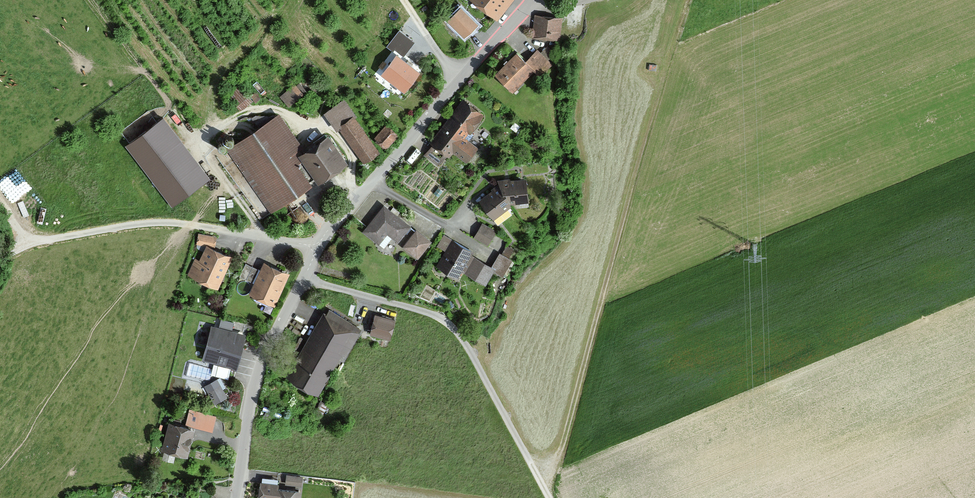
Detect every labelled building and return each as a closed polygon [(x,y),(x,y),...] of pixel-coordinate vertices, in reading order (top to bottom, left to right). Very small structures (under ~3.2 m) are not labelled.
[(498,20),(514,0),(472,0),(498,20)] [(448,24),(464,40),(479,25),(462,9),(448,24)] [(562,20),(535,16),(532,40),(559,43),(562,20)] [(406,87),(422,65),(396,48),(381,69),(406,87)] [(552,65),(537,51),(527,62),(517,53),(495,77),(513,94),(535,71),(541,77),(552,65)] [(243,108),(254,95),(240,82),(229,95),(243,108)] [(281,98),(291,109),(301,99),(292,89),(281,98)] [(485,118),(464,101),(430,144),(433,147),(424,158),(438,169),(448,157),(450,160),(454,155),(467,165),(479,150),(465,139),(469,134),(471,136),(485,118)] [(378,155),(343,102),(324,115),(337,133),(339,132),(363,165),(378,155)] [(212,178),(162,114),(126,143),(175,206),(212,178)] [(305,151),(279,115),(227,153),(271,215),(312,186),(293,160),(305,151)] [(399,136),(387,127),(376,141),(389,150),(399,136)] [(349,165),(329,137),(300,157),(320,185),(349,165)] [(527,179),(497,182),(499,185),(479,201),(494,222),(512,209),(510,206),(529,205),(527,179)] [(379,246),(387,236),(398,244),(411,228),(383,207),(363,233),(379,246)] [(495,231),(482,223),(475,237),(488,244),(495,231)] [(431,242),(416,231),(403,249),(418,260),(431,242)] [(471,255),(473,251),(444,235),(437,247),(445,251),(437,265),(458,278),(462,271),(486,284),(494,270),(489,268),(491,266),(471,255)] [(216,238),(199,237),(198,246),(216,247),(216,238)] [(502,253),(499,251),(491,266),(489,268),(494,270),(502,275),(512,259),(509,257),(514,248),(507,244),(502,253)] [(220,290),(233,258),(206,247),(200,263),(194,261),(188,277),(220,290)] [(241,275),(253,280),(259,266),(247,261),(241,275)] [(290,276),(264,264),(250,296),(275,307),(290,276)] [(362,333),(323,312),(286,379),(319,397),(342,356),(347,359),(362,333)] [(395,320),(375,317),(371,337),(391,341),(395,320)] [(237,370),(245,335),(210,327),(202,362),(237,370)] [(227,400),(220,386),(207,393),(214,406),(227,400)] [(162,451),(189,459),(196,431),(169,423),(162,451)] [(302,478),(287,476),(285,486),(301,488),(302,478)] [(302,492),(279,490),(279,485),(260,483),(259,497),(301,497),(302,492)]
